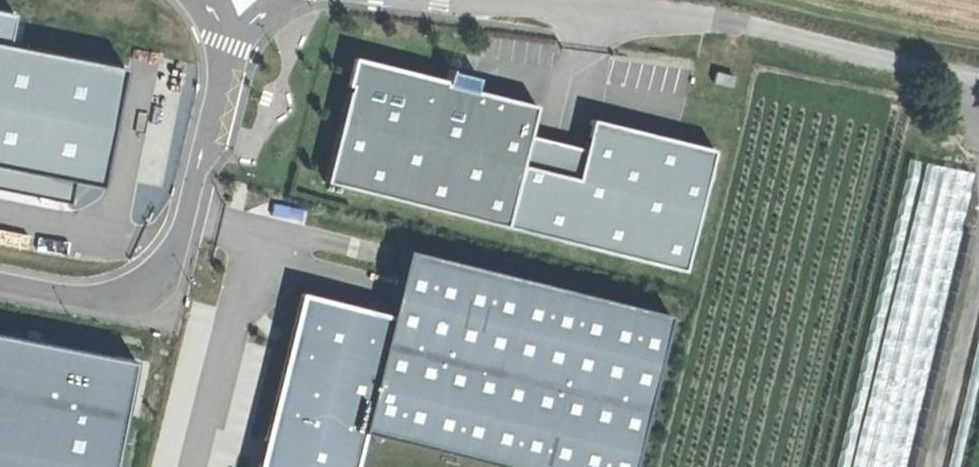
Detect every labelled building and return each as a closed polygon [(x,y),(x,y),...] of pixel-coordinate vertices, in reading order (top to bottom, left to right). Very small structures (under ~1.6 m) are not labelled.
[(0,42),(0,159),(94,178),(117,66),(0,42)] [(533,134),(539,109),(479,95),(482,82),(455,75),(452,89),(362,67),(334,184),(511,226),(533,134)] [(581,148),(533,134),(511,226),(683,273),(713,151),(590,119),(581,148)] [(667,316),(411,253),(396,314),(368,430),(517,466),(630,466),(667,316)] [(396,314),(302,291),(259,466),(359,466),(368,430),(396,314)] [(133,363),(0,338),(0,466),(113,466),(133,363)]
